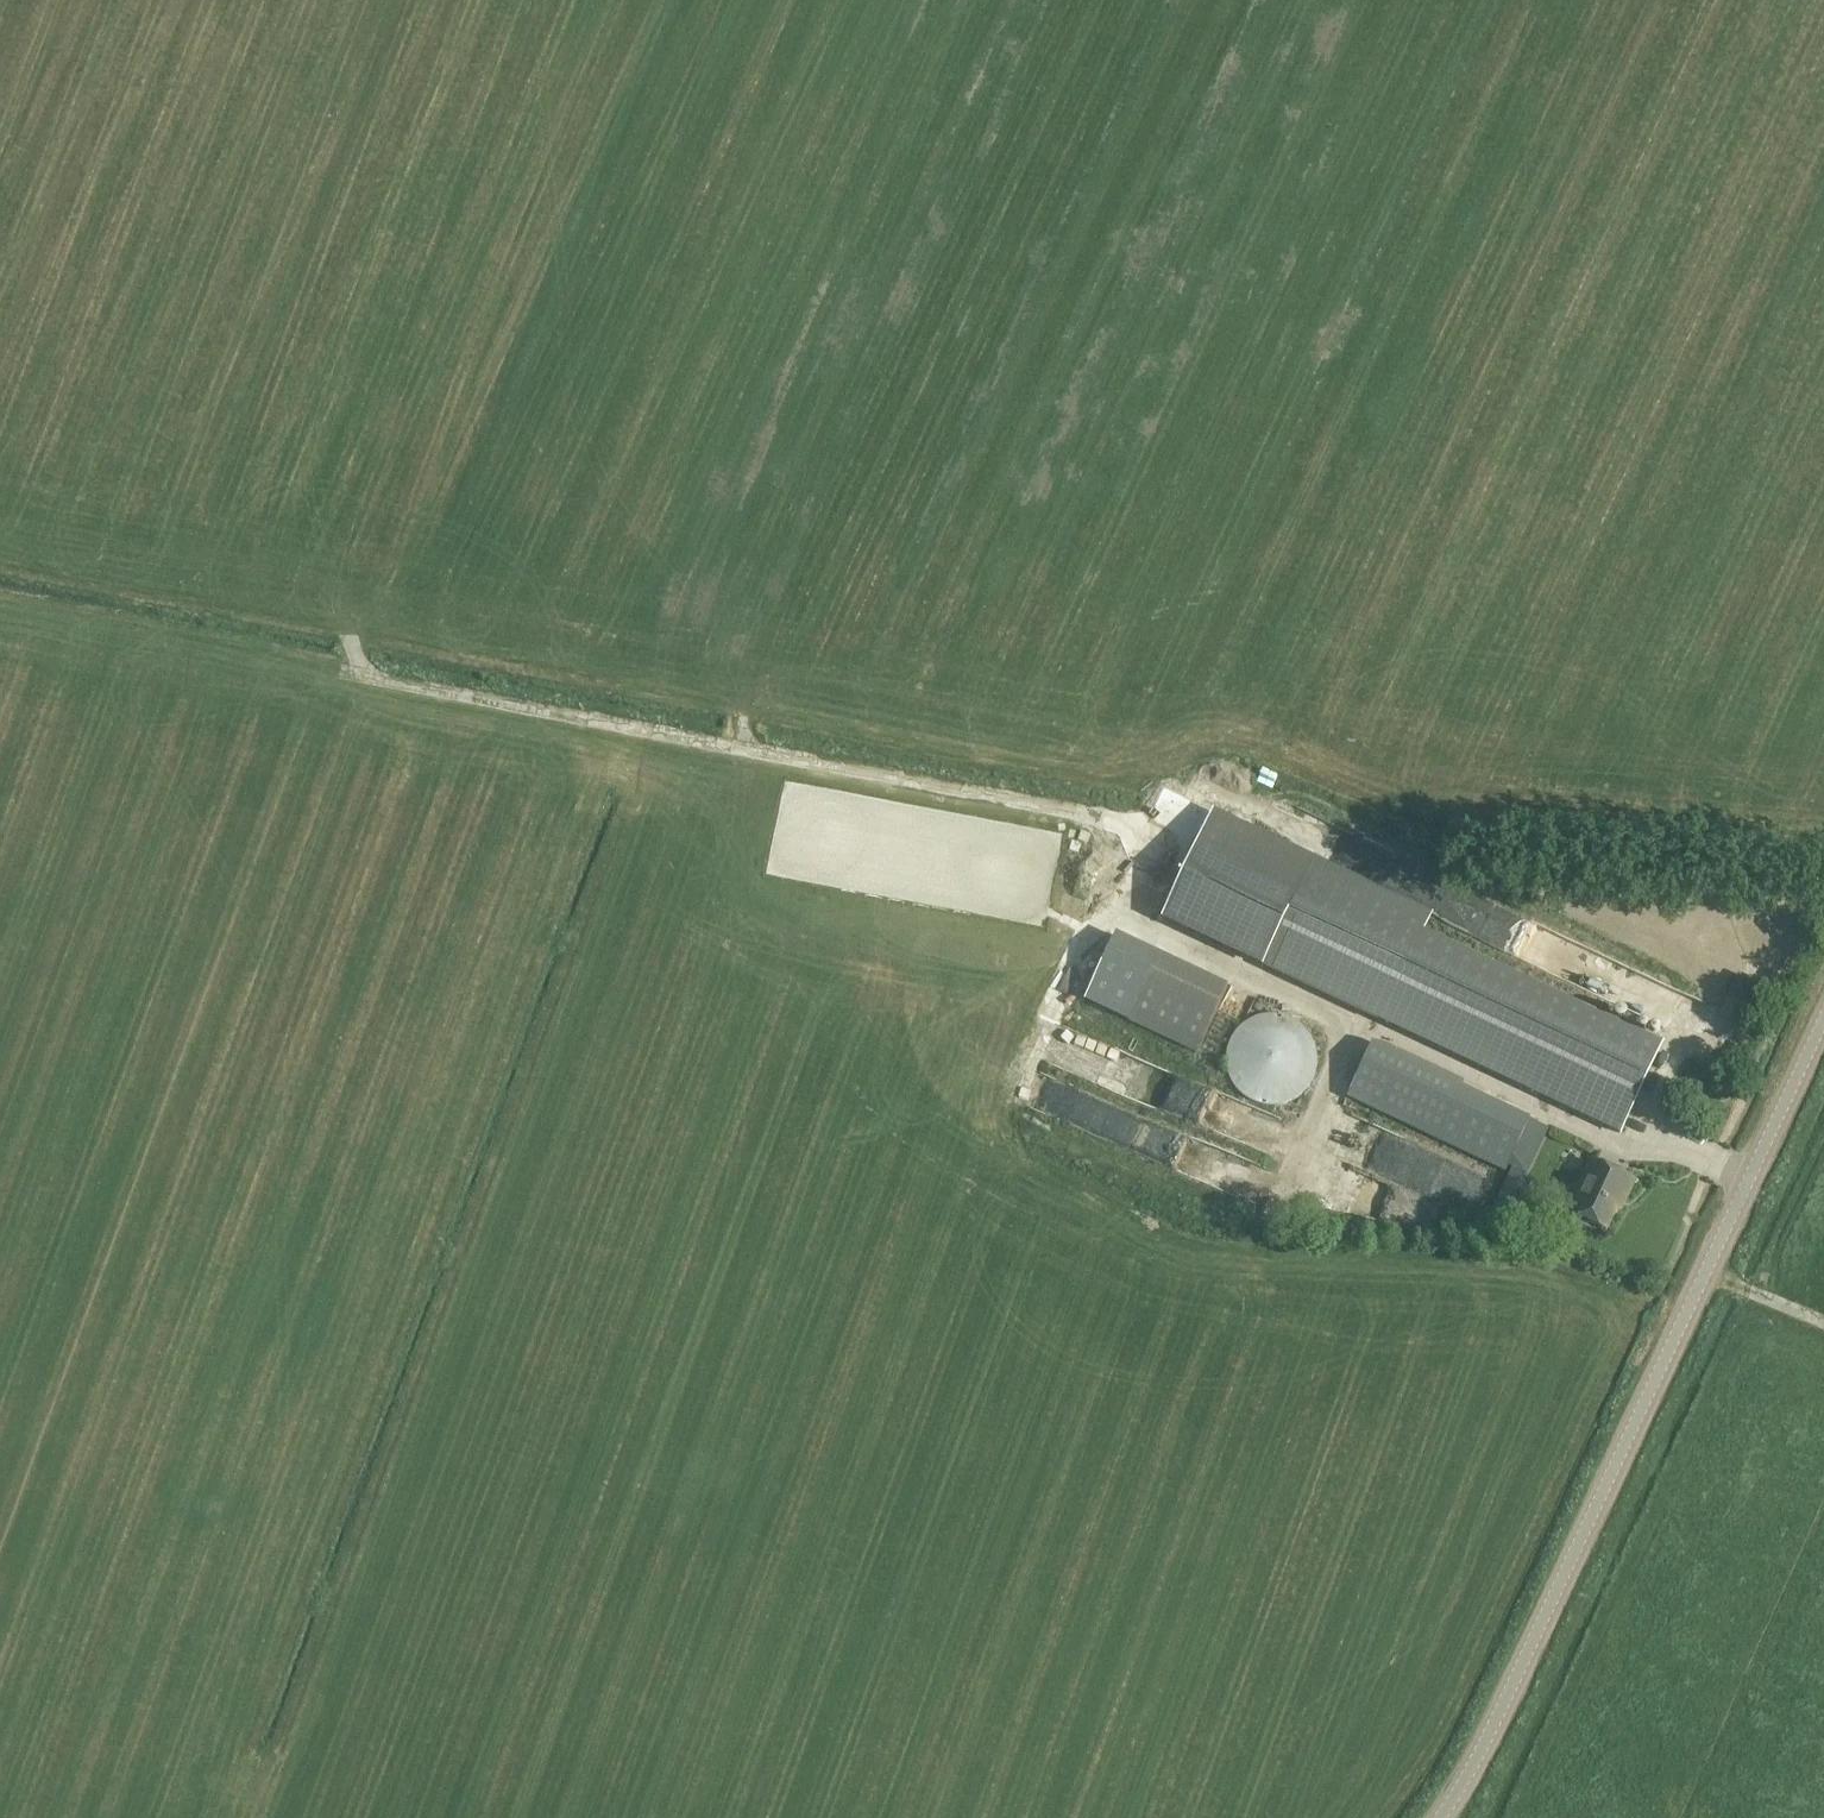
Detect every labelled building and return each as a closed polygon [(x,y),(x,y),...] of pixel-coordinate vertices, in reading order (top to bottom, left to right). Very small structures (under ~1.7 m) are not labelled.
[(1163,917),(1163,918),(1619,1134),(1662,1045),(1423,933),(1431,916),(1213,812),(1163,917)] [(1199,1053),(1228,986),(1150,954),(1121,1021),(1199,1053)] [(1287,1019),(1280,1016),(1271,1016),(1259,1018),(1250,1021),(1240,1028),(1233,1037),(1228,1050),(1226,1064),(1228,1074),(1235,1089),(1239,1094),(1249,1101),(1259,1105),(1274,1107),(1286,1105),(1294,1101),(1303,1095),(1310,1086),(1315,1076),(1317,1064),(1317,1054),(1313,1043),(1306,1031),(1298,1024),(1287,1019)] [(1529,1118),(1374,1042),(1349,1094),(1504,1170),(1529,1118)] [(1513,1151),(1507,1165),(1513,1168),(1524,1173),(1527,1174),(1534,1161),(1513,1151)] [(1593,1163),(1569,1213),(1575,1216),(1575,1222),(1585,1227),(1590,1223),(1606,1231),(1621,1199),(1625,1200),(1633,1182),(1612,1172),(1593,1163)] [(1513,1168),(1491,1215),(1511,1224),(1531,1181),(1522,1177),(1524,1173),(1513,1168)]
